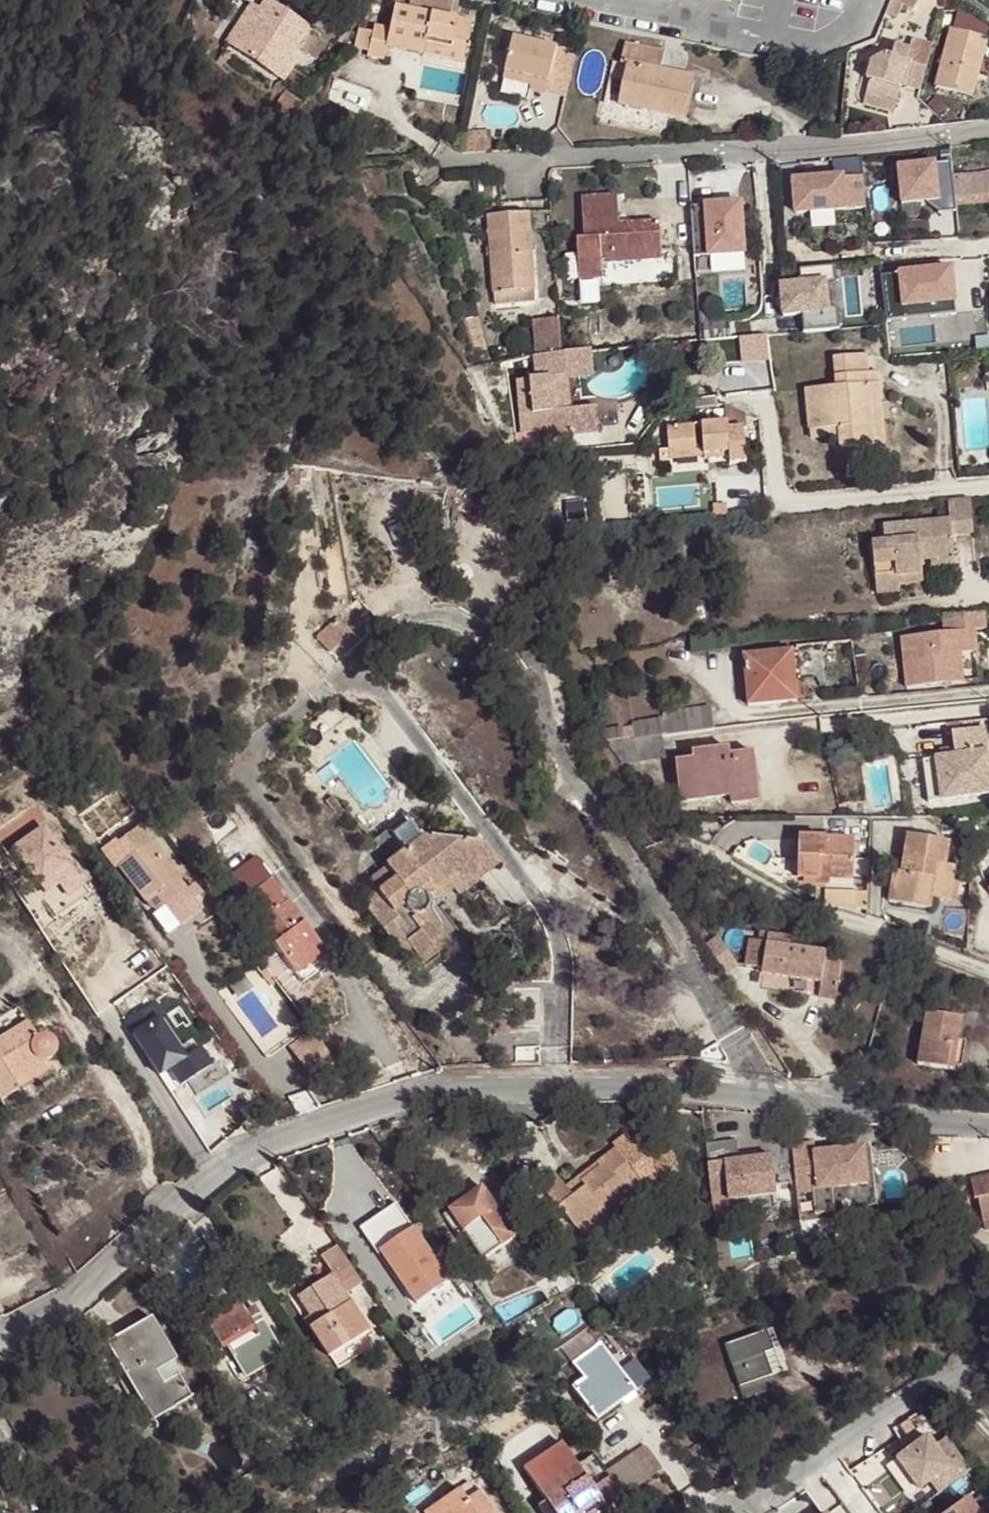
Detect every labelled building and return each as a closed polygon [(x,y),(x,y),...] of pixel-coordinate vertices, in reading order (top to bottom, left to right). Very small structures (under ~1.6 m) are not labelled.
[(911,10),(917,0),(894,0),(911,10)] [(309,30),(264,1),(259,9),(234,48),(278,77),(309,30)] [(234,48),(259,9),(250,4),(224,43),(234,48)] [(471,22),(394,6),(389,29),(373,26),(372,32),(368,51),(367,56),(384,60),(386,46),(423,54),(426,43),(451,47),(453,38),(467,41),(471,22)] [(368,51),(372,32),(358,29),(354,48),(368,51)] [(988,39),(951,29),(936,86),(973,96),(988,39)] [(557,48),(513,37),(505,72),(532,78),(530,85),(530,89),(547,93),(557,48)] [(451,47),(426,43),(423,54),(463,63),(467,41),(453,38),(451,47)] [(932,45),(913,40),(910,50),(895,46),(892,57),(883,54),(871,62),(866,79),(870,81),(867,91),(898,99),(901,85),(903,80),(909,82),(908,86),(920,90),(932,45)] [(695,77),(660,69),(663,52),(625,43),(621,63),(627,65),(618,105),(685,120),(695,77)] [(532,78),(505,72),(503,79),(530,85),(532,78)] [(898,99),(867,91),(863,104),(894,112),(898,99)] [(495,131),(469,126),(463,154),(490,153),(495,131)] [(866,171),(866,158),(837,158),(837,171),(866,171)] [(824,229),(824,223),(842,222),(841,210),(872,209),(870,171),(797,175),(800,230),(824,229)] [(955,207),(988,203),(988,173),(952,177),(955,207)] [(659,222),(619,225),(617,196),(581,198),(585,239),(577,240),(580,280),(603,278),(602,265),(662,261),(659,222)] [(713,200),(717,270),(757,268),(753,198),(713,200)] [(534,302),(528,214),(489,217),(495,305),(534,302)] [(912,307),(971,303),(969,264),(910,268),(912,307)] [(604,301),(603,278),(580,280),(581,302),(604,301)] [(817,287),(785,292),(787,311),(820,307),(817,287)] [(476,316),(474,305),(464,308),(466,319),(476,316)] [(485,353),(476,316),(466,319),(476,356),(485,353)] [(561,355),(558,319),(533,321),(537,357),(561,355)] [(746,336),(747,361),(775,359),(774,334),(746,336)] [(537,357),(536,357),(538,378),(518,381),(524,433),(546,431),(546,437),(598,431),(595,407),(569,410),(566,378),(593,375),(591,351),(561,355),(537,357)] [(869,384),(868,373),(867,355),(835,358),(837,386),(806,389),(810,430),(839,427),(840,436),(841,448),(875,445),(871,404),(881,403),(879,384),(869,384)] [(879,384),(878,372),(868,373),(869,384),(879,384)] [(717,404),(716,398),(690,401),(691,408),(717,404)] [(744,414),(725,403),(727,423),(727,430),(744,428),(746,428),(744,414)] [(884,444),(881,403),(871,404),(875,445),(884,444)] [(727,423),(667,428),(669,450),(659,451),(660,461),(669,461),(669,456),(704,453),(704,458),(704,459),(729,457),(730,463),(747,462),(744,428),(727,430),(727,423)] [(839,427),(810,430),(811,438),(840,436),(839,427)] [(949,518),(883,527),(885,542),(872,544),(877,587),(899,584),(898,575),(922,573),(921,569),(954,565),(951,535),(974,532),(970,499),(947,501),(949,518)] [(922,573),(898,575),(899,584),(922,581),(922,573)] [(899,584),(877,587),(878,594),(900,591),(899,584)] [(988,629),(987,614),(945,617),(947,634),(904,638),(909,687),(965,682),(962,654),(979,652),(977,631),(988,629)] [(856,615),(836,618),(838,625),(857,623),(856,615)] [(792,652),(744,656),(748,705),(797,701),(792,652)] [(664,720),(665,734),(713,729),(711,710),(663,715),(664,720)] [(665,734),(664,720),(633,723),(633,726),(634,737),(660,735),(665,734)] [(959,723),(945,724),(946,734),(952,734),(960,733),(959,723)] [(945,724),(926,726),(928,737),(946,734),(945,724)] [(633,726),(601,730),(603,740),(604,741),(634,737),(633,726)] [(984,729),(960,733),(952,734),(954,750),(956,759),(941,760),(923,763),(924,775),(910,778),(913,804),(988,793),(988,766),(984,729)] [(663,756),(660,735),(634,737),(604,741),(621,761),(663,756)] [(729,750),(693,754),(694,760),(677,762),(681,802),(731,796),(731,802),(757,800),(752,754),(729,757),(729,750)] [(954,750),(940,752),(941,760),(956,759),(954,750)] [(480,843),(425,835),(408,814),(351,858),(377,892),(362,904),(397,950),(407,943),(411,948),(420,959),(433,949),(430,945),(443,935),(424,909),(425,908),(425,907),(425,906),(425,905),(425,904),(425,903),(425,902),(424,902),(424,901),(424,899),(423,899),(447,880),(479,880),(480,843)] [(90,894),(42,828),(12,849),(60,916),(90,894)] [(193,904),(137,828),(125,837),(137,852),(118,867),(144,902),(156,894),(174,918),(193,904)] [(854,840),(799,837),(797,878),(803,878),(829,879),(853,880),(854,840)] [(949,843),(907,837),(901,873),(893,872),(889,902),(931,909),(932,900),(949,903),(955,868),(946,867),(949,843)] [(497,866),(480,843),(479,880),(497,866)] [(327,954),(271,879),(241,901),(302,983),(316,972),(311,966),(327,954)] [(479,880),(447,880),(423,899),(424,899),(424,901),(430,908),(453,890),(458,896),(479,880)] [(507,917),(479,880),(458,896),(469,909),(451,923),(470,946),(507,917)] [(868,893),(857,893),(856,907),(867,910),(868,893)] [(450,943),(443,935),(430,945),(433,949),(420,959),(423,963),(450,943)] [(758,942),(749,941),(745,967),(763,970),(762,973),(821,983),(837,986),(841,965),(825,962),(825,958),(789,952),(791,940),(759,935),(758,942)] [(411,948),(407,943),(397,950),(402,955),(411,948)] [(837,986),(821,983),(818,996),(835,999),(837,986)] [(164,997),(131,1014),(164,1078),(180,1070),(187,1084),(221,1067),(208,1043),(192,1051),(164,997)] [(961,1020),(926,1014),(918,1064),(947,1068),(952,1040),(958,1041),(961,1020)] [(310,1028),(304,1019),(291,1028),(297,1036),(310,1028)] [(47,1037),(46,1037),(45,1037),(44,1037),(44,1036),(43,1036),(42,1036),(41,1036),(40,1037),(39,1037),(38,1037),(37,1038),(27,1022),(0,1039),(0,1100),(50,1068),(45,1061),(46,1060),(47,1060),(48,1059),(49,1059),(50,1058),(51,1058),(51,1057),(52,1056),(53,1055),(53,1054),(54,1053),(54,1052),(54,1051),(55,1050),(54,1050),(54,1049),(54,1048),(54,1047),(54,1046),(54,1045),(54,1044),(53,1043),(52,1042),(52,1041),(51,1040),(50,1039),(49,1038),(48,1038),(47,1037)] [(292,1047),(318,1077),(340,1059),(314,1029),(292,1047)] [(953,1069),(958,1041),(952,1040),(947,1068),(953,1069)] [(673,1143),(650,1144),(642,1135),(633,1142),(627,1135),(613,1145),(616,1149),(640,1180),(644,1185),(650,1193),(672,1192),(670,1172),(675,1172),(673,1143)] [(737,1140),(706,1144),(711,1193),(727,1192),(728,1200),(777,1195),(772,1157),(739,1160),(737,1140)] [(814,1143),(792,1146),(797,1194),(812,1193),(815,1215),(835,1213),(832,1188),(868,1185),(863,1147),(844,1150),(815,1153),(814,1148),(814,1143)] [(843,1145),(814,1148),(815,1153),(844,1150),(843,1145)] [(640,1180),(616,1149),(596,1164),(599,1168),(582,1182),(578,1178),(566,1187),(555,1174),(540,1185),(559,1210),(561,1209),(576,1229),(602,1209),(606,1214),(630,1196),(626,1191),(640,1180)] [(599,1168),(596,1164),(578,1178),(582,1182),(599,1168)] [(971,1181),(975,1199),(978,1199),(983,1220),(988,1219),(988,1177),(971,1181)] [(644,1185),(640,1180),(626,1191),(630,1196),(644,1185)] [(517,1238),(483,1188),(450,1211),(464,1231),(483,1218),(502,1248),(517,1238)] [(606,1214),(602,1209),(576,1229),(583,1239),(609,1218),(606,1214)] [(450,1283),(413,1229),(381,1251),(417,1305),(450,1283)] [(362,1283),(337,1245),(321,1256),(332,1273),(297,1297),(310,1315),(315,1323),(308,1328),(327,1356),(367,1330),(344,1296),(362,1283)] [(281,1357),(256,1315),(249,1320),(244,1312),(238,1303),(205,1323),(219,1347),(227,1342),(247,1378),(281,1357)] [(256,1315),(252,1307),(244,1312),(249,1320),(256,1315)] [(315,1323),(310,1315),(303,1320),(308,1328),(315,1323)] [(174,1360),(150,1318),(106,1343),(151,1421),(190,1399),(178,1377),(162,1386),(154,1372),(172,1362),(174,1360)] [(770,1328),(725,1345),(740,1385),(767,1375),(785,1369),(770,1328)] [(597,1346),(585,1330),(560,1348),(572,1364),(597,1346)] [(635,1391),(600,1343),(597,1346),(572,1364),(583,1379),(572,1387),(596,1420),(635,1391)] [(180,1375),(172,1362),(154,1372),(162,1386),(178,1377),(180,1375)] [(772,1388),(767,1375),(740,1385),(744,1398),(772,1388)] [(674,1421),(668,1414),(658,1421),(663,1429),(674,1421)] [(971,1469),(946,1435),(933,1445),(925,1435),(919,1439),(923,1445),(918,1449),(913,1444),(895,1457),(918,1488),(929,1479),(939,1492),(971,1469)] [(918,1449),(923,1445),(919,1439),(913,1444),(918,1449)] [(592,1455),(577,1465),(562,1443),(523,1469),(545,1502),(538,1507),(543,1512),(593,1512),(603,1506),(608,1512),(614,1512),(626,1505),(620,1497),(604,1472),(592,1455)] [(661,1469),(645,1445),(604,1472),(620,1497),(661,1469)] [(458,1493),(450,1483),(431,1495),(438,1506),(458,1493)] [(478,1491),(463,1501),(458,1493),(438,1506),(442,1512),(493,1512),(478,1491)] [(977,1511),(966,1497),(944,1512),(988,1512),(988,1502),(977,1511)]
